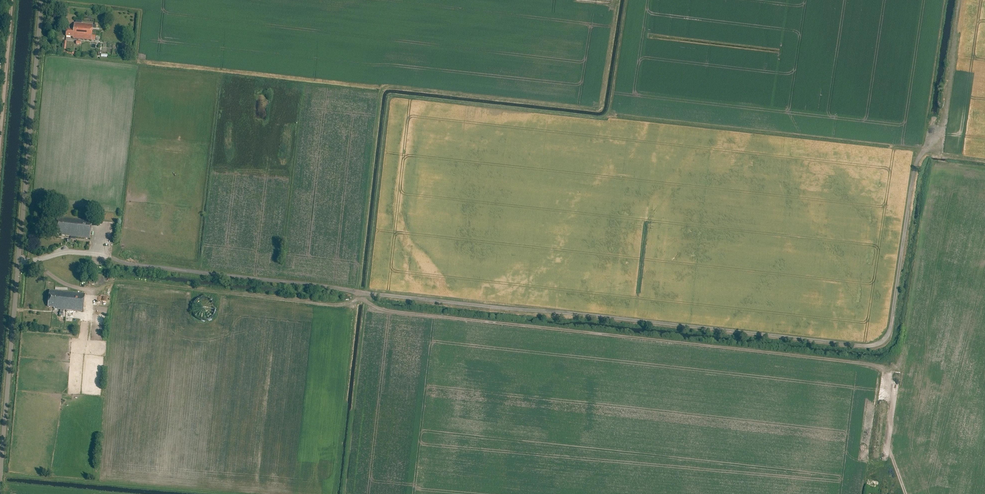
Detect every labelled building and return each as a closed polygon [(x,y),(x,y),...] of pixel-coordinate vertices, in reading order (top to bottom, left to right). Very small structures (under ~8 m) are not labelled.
[(76,39),(92,40),(95,41),(96,36),(92,36),(93,25),(74,23),(74,29),(67,29),(66,36),(73,37),(73,38),(76,39)] [(57,216),(56,233),(62,234),(61,236),(62,236),(62,235),(90,239),(92,220),(92,221),(58,217),(58,216),(57,216)] [(85,294),(50,290),(48,306),(54,307),(54,309),(60,309),(60,315),(63,315),(64,310),(83,312),(85,294)] [(204,298),(203,298),(202,298),(201,298),(200,298),(200,299),(199,299),(198,299),(197,300),(196,300),(196,301),(195,301),(195,302),(194,302),(194,303),(193,304),(193,305),(192,306),(192,307),(192,308),(192,309),(192,310),(192,311),(192,312),(192,313),(193,314),(193,315),(194,316),(194,317),(195,317),(195,318),(196,318),(196,319),(197,319),(198,320),(199,320),(200,320),(200,321),(201,321),(202,321),(203,321),(204,321),(205,321),(206,321),(207,321),(207,320),(208,320),(209,320),(209,319),(210,319),(211,319),(211,318),(212,318),(212,317),(213,316),(213,315),(214,315),(214,314),(214,313),(215,313),(215,312),(215,311),(215,310),(215,309),(215,308),(215,307),(215,306),(214,306),(214,305),(214,304),(213,304),(213,303),(212,302),(212,301),(211,301),(211,300),(210,300),(209,300),(209,299),(208,299),(207,299),(207,298),(206,298),(205,298),(204,298)]
